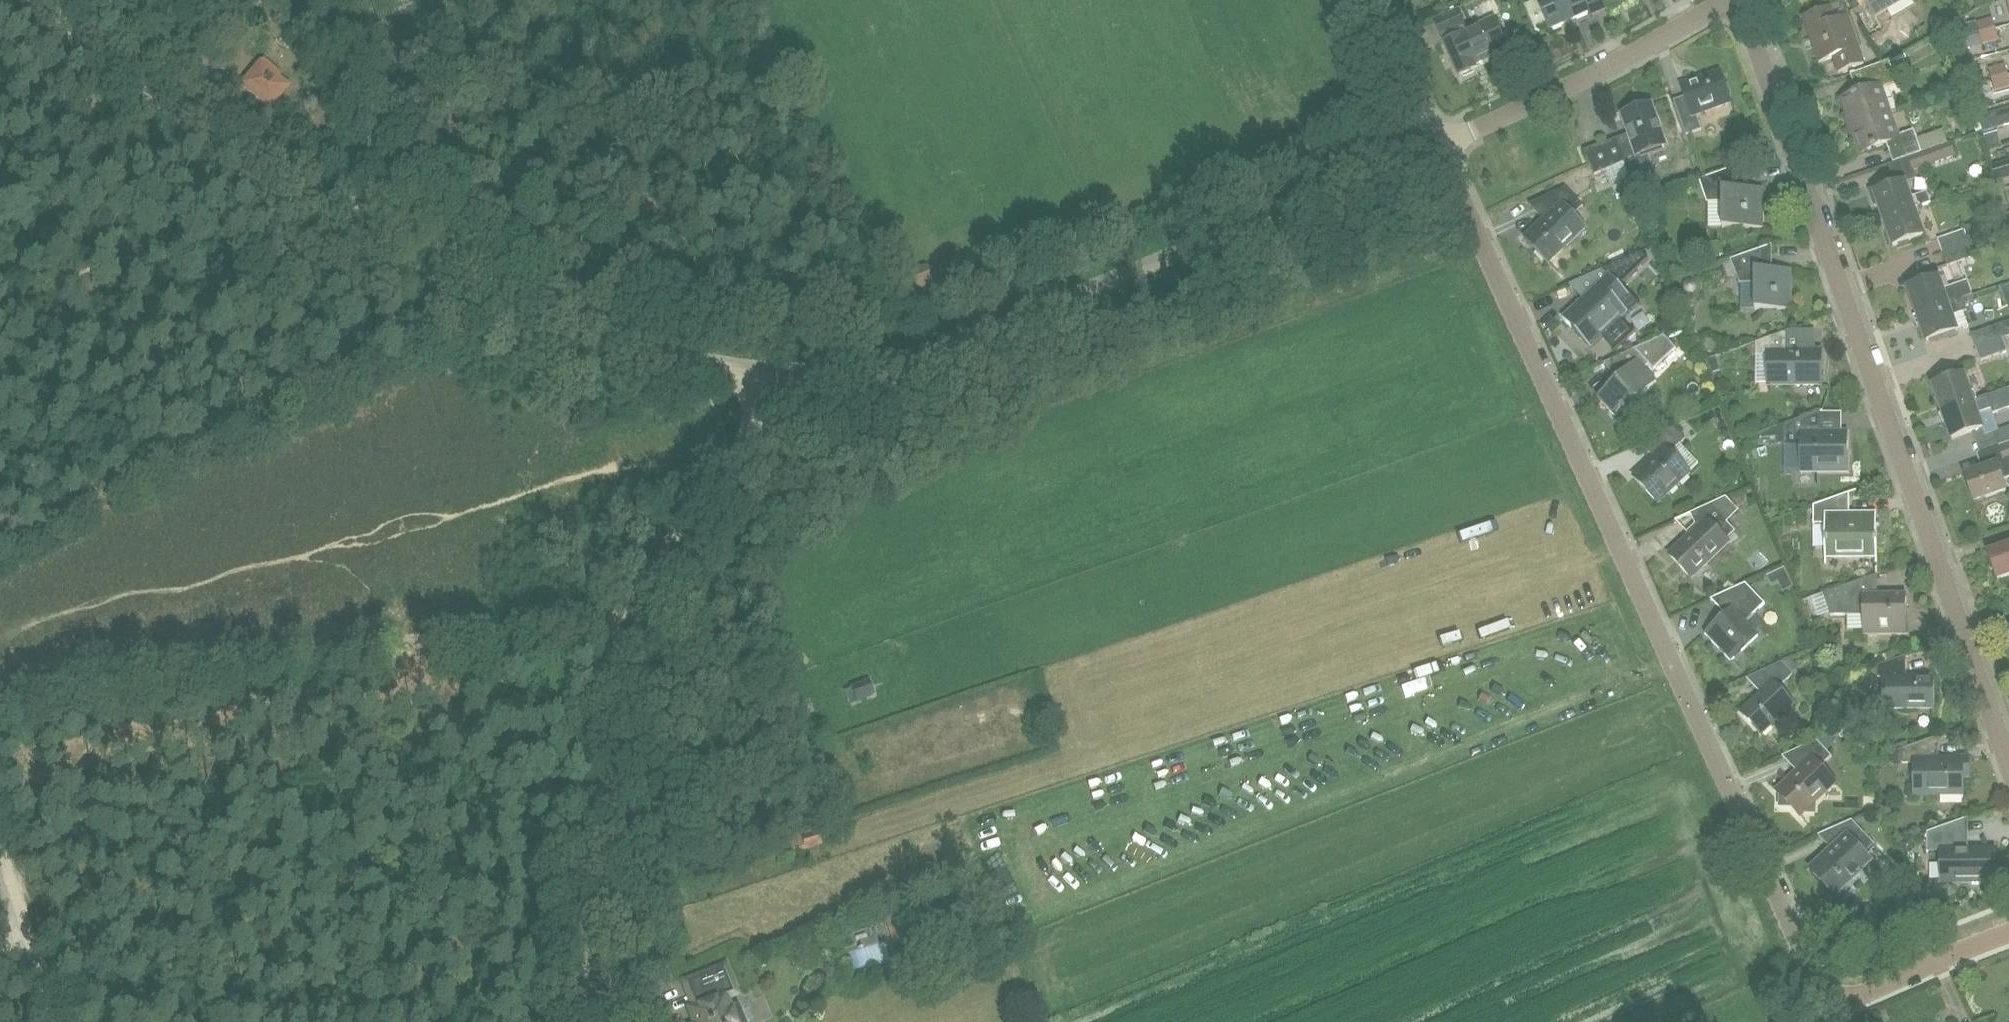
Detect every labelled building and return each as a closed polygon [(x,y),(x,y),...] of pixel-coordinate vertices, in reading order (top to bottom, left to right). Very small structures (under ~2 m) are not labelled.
[(1549,29),(1589,12),(1584,0),(1537,0),(1549,29)] [(1902,0),(1863,0),(1873,17),(1902,0)] [(1835,22),(1831,9),(1804,18),(1820,63),(1834,58),(1839,74),(1864,65),(1848,18),(1835,22)] [(1440,36),(1466,24),(1459,10),(1433,22),(1440,36)] [(1979,33),(1995,29),(1992,18),(1976,22),(1979,33)] [(1459,77),(1475,69),(1473,65),(1506,49),(1496,25),(1494,20),(1444,43),(1459,77)] [(1995,29),(1979,33),(1982,45),(1999,41),(1995,29)] [(270,108),(288,87),(279,79),(281,76),(264,60),(243,84),(270,108)] [(1852,127),(1891,112),(1883,90),(1898,85),(1890,62),(1852,75),(1859,96),(1843,101),(1852,127)] [(1992,80),(2008,76),(2005,64),(1989,69),(1992,80)] [(1686,135),(1700,130),(1695,114),(1729,103),(1719,72),(1681,85),(1685,96),(1673,100),(1686,135)] [(1992,80),(1995,91),(2008,87),(2008,80),(2008,76),(1992,80)] [(1630,141),(1618,145),(1623,161),(1629,175),(1638,200),(1660,192),(1660,191),(1651,167),(1652,166),(1647,152),(1666,145),(1651,104),(1621,115),(1630,141)] [(1981,131),(1982,130),(1983,132),(2008,125),(2008,109),(1978,117),(1979,118),(1978,119),(1981,131)] [(1908,158),(1922,153),(1915,131),(1899,136),(1891,112),(1852,127),(1861,153),(1887,144),(1894,163),(1908,158)] [(1611,137),(1583,147),(1592,172),(1623,161),(1618,145),(1614,136),(1611,137)] [(1951,143),(1922,153),(1908,158),(1912,171),(1955,156),(1951,143)] [(1991,167),(1996,182),(2008,179),(2008,162),(1991,167)] [(1735,188),(1735,167),(1699,179),(1707,203),(1723,203),(1723,229),(1764,228),(1763,188),(1735,188)] [(1884,220),(1915,210),(1915,208),(1930,203),(1926,193),(1911,198),(1906,182),(1885,189),(1884,187),(1870,192),(1875,206),(1879,207),(1884,220)] [(1579,201),(1566,188),(1529,205),(1544,220),(1525,238),(1549,263),(1586,229),(1573,216),(1593,197),(1588,193),(1579,201)] [(1915,210),(1884,220),(1893,247),(1924,236),(1915,210)] [(1942,253),(1969,244),(1964,230),(1937,239),(1942,253)] [(1969,244),(1942,253),(1947,266),(1973,256),(1969,244)] [(1763,270),(1763,249),(1731,260),(1732,261),(1723,264),(1729,277),(1737,274),(1740,284),(1755,284),(1755,309),(1791,309),(1791,270),(1763,270)] [(1563,320),(1591,349),(1603,338),(1615,351),(1634,333),(1621,320),(1639,303),(1622,285),(1649,260),(1642,252),(1570,285),(1584,300),(1563,320)] [(916,289),(934,283),(927,265),(909,271),(916,289)] [(1917,315),(1962,299),(1962,298),(1947,303),(1939,277),(1907,288),(1917,315)] [(1962,299),(1917,315),(1913,316),(1916,324),(1920,323),(1926,342),(1957,331),(1957,330),(1968,326),(1963,312),(1966,310),(1962,299)] [(2003,338),(2008,336),(2008,321),(1971,334),(1976,347),(2003,338)] [(1812,329),(1792,331),(1793,348),(1814,346),(1812,329)] [(1770,384),(1819,384),(1819,351),(1785,351),(1786,332),(1755,343),(1755,356),(1770,356),(1770,384)] [(1654,370),(1676,348),(1665,336),(1606,362),(1620,377),(1598,399),(1615,416),(1621,410),(1625,414),(1658,382),(1644,368),(1649,364),(1654,370)] [(2003,338),(1976,347),(1980,360),(2007,351),(2003,338)] [(2008,388),(2008,387),(1973,400),(1964,374),(1933,385),(1942,411),(2008,388)] [(1982,426),(1977,412),(1991,407),(1992,412),(2008,407),(2008,388),(1942,411),(1951,437),(1971,430),(1982,426)] [(1848,471),(1848,431),(1820,431),(1820,411),(1784,424),(1784,445),(1801,445),(1801,471),(1848,471)] [(1654,457),(1633,477),(1655,500),(1687,469),(1686,468),(1669,450),(1678,441),(1683,436),(1674,426),(1640,442),(1654,457)] [(2008,441),(2008,427),(1994,432),(1999,445),(2008,441)] [(1979,452),(1977,453),(1983,468),(1997,463),(2003,480),(2008,478),(2008,442),(1979,452)] [(2006,490),(2003,480),(1997,463),(1983,468),(1965,474),(1974,501),(2006,490)] [(1877,524),(1877,513),(1849,513),(1849,493),(1812,505),(1813,525),(1825,525),(1825,554),(1877,553),(1877,524)] [(1691,577),(1729,542),(1718,530),(1739,511),(1725,497),(1711,504),(1691,514),(1701,525),(1669,554),(1691,577)] [(1991,549),(2008,543),(2008,536),(1989,543),(1991,549)] [(2008,575),(2008,543),(1987,551),(1998,580),(2008,575)] [(1874,595),(1874,576),(1819,595),(1827,613),(1862,613),(1862,630),(1906,629),(1905,595),(1874,595)] [(1730,661),(1758,636),(1745,622),(1764,603),(1745,583),(1711,599),(1725,615),(1704,634),(1730,661)] [(1905,677),(1905,657),(1877,666),(1877,677),(1882,677),(1883,710),(1935,709),(1934,677),(1905,677)] [(1762,734),(1794,704),(1779,688),(1793,674),(1781,662),(1746,678),(1761,693),(1741,712),(1762,734)] [(857,701),(874,694),(868,679),(851,685),(851,687),(844,690),(848,702),(856,700),(857,701)] [(1828,736),(1783,756),(1797,771),(1776,791),(1779,795),(1779,804),(1783,807),(1791,807),(1798,814),(1817,815),(1817,796),(1834,781),(1821,767),(1832,756),(1827,751),(1835,744),(1828,736)] [(1939,758),(1939,736),(1901,749),(1901,763),(1915,763),(1915,796),(1964,796),(1963,776),(1969,776),(1969,758),(1939,758)] [(1968,850),(1968,818),(1927,833),(1927,853),(1940,852),(1940,880),(1993,879),(1992,850),(1968,850)] [(1835,895),(1870,862),(1863,855),(1874,845),(1852,821),(1818,836),(1832,850),(1812,869),(1835,895)] [(815,825),(789,832),(794,852),(804,848),(804,850),(822,845),(815,825)] [(889,954),(861,962),(867,983),(895,975),(889,954)] [(702,975),(713,1001),(691,1010),(696,1021),(745,1021),(738,1005),(729,1009),(725,999),(736,994),(725,966),(702,975)]
